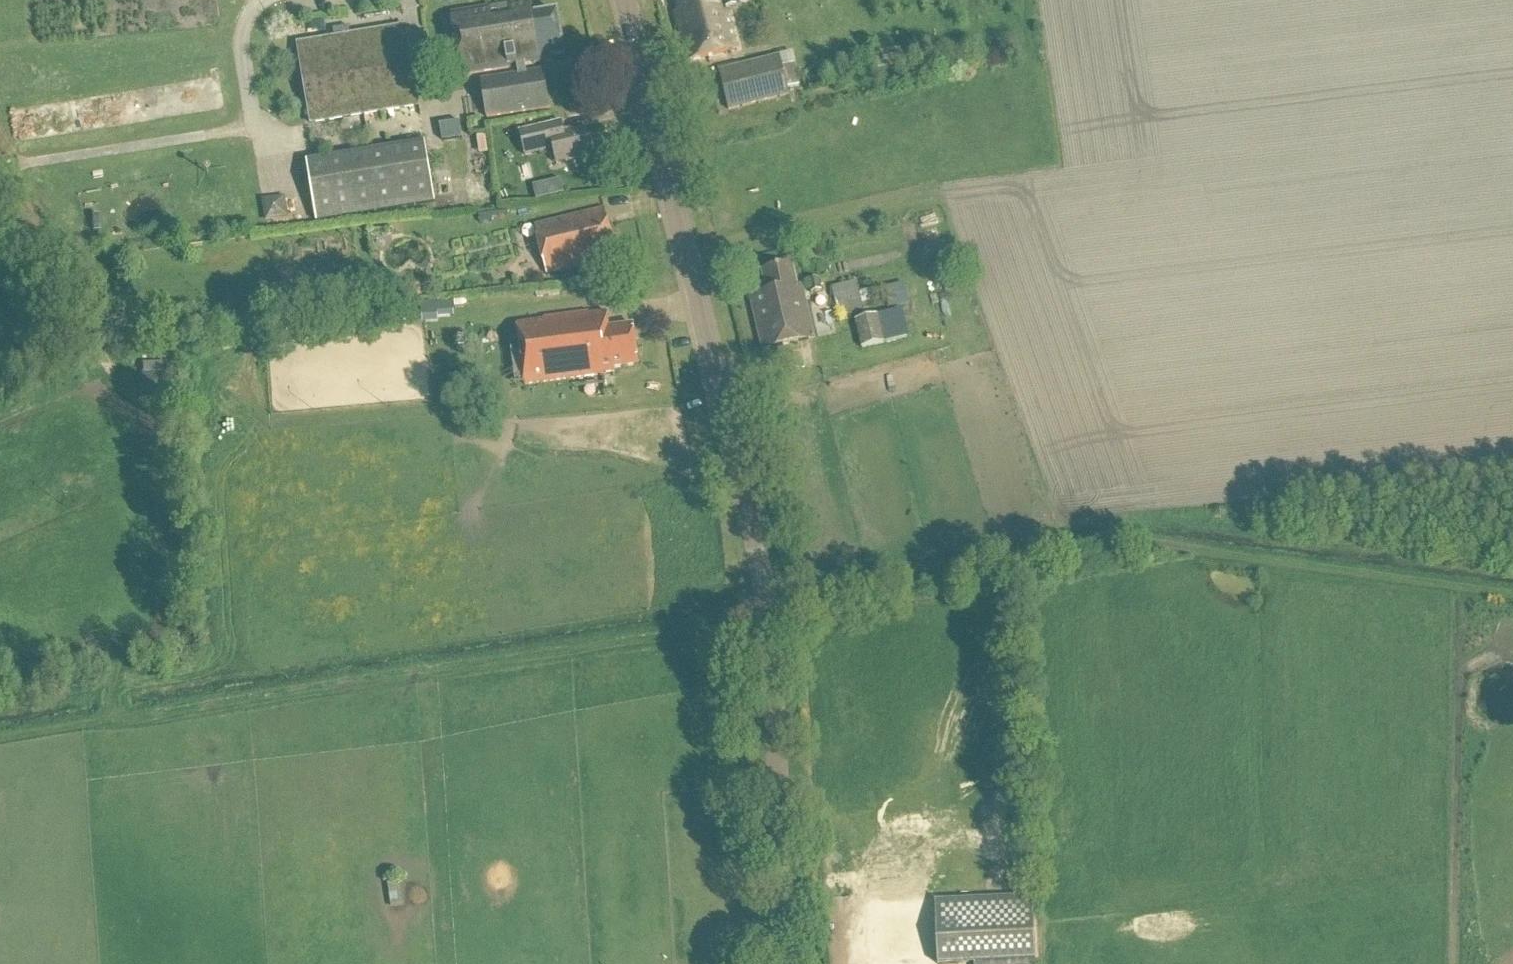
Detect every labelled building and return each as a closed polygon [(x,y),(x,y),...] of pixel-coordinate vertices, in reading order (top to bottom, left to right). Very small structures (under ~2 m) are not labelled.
[(737,53),(727,16),(721,17),(717,0),(701,0),(676,6),(679,16),(675,18),(687,66),(737,53)] [(726,10),(737,7),(735,0),(724,0),(726,10)] [(526,69),(543,67),(553,65),(553,59),(566,57),(560,18),(538,21),(535,4),(453,17),(463,79),(517,71),(518,77),(480,82),(486,120),(550,110),(544,72),(527,74),(526,69)] [(418,108),(408,49),(405,29),(296,47),(309,125),(418,108)] [(779,58),(718,74),(728,113),(789,97),(779,58)] [(461,125),(443,128),(446,144),(463,141),(461,125)] [(562,136),(560,126),(519,135),(524,158),(553,152),(556,166),(590,159),(585,131),(562,136)] [(423,145),(305,164),(314,224),(433,205),(423,145)] [(613,250),(603,212),(536,229),(548,276),(610,259),(608,251),(613,250)] [(493,220),(492,216),(479,217),(480,225),(493,224),(493,220)] [(765,354),(814,341),(801,290),(795,292),(789,268),(759,276),(765,299),(752,302),(765,354)] [(808,283),(811,296),(822,294),(819,281),(808,283)] [(422,298),(420,283),(403,285),(404,300),(422,298)] [(832,290),(839,321),(865,315),(858,284),(832,290)] [(905,286),(884,291),(888,311),(909,306),(905,286)] [(453,303),(438,304),(439,317),(454,316),(453,303)] [(904,312),(855,324),(862,351),(910,340),(904,312)] [(609,331),(607,315),(517,327),(525,386),(619,373),(618,371),(638,368),(633,327),(609,331)] [(143,375),(143,401),(155,401),(166,400),(166,375),(154,375),(143,375)] [(400,883),(388,884),(392,910),(404,909),(400,883)] [(934,904),(938,963),(1035,963),(1032,898),(934,904)]
